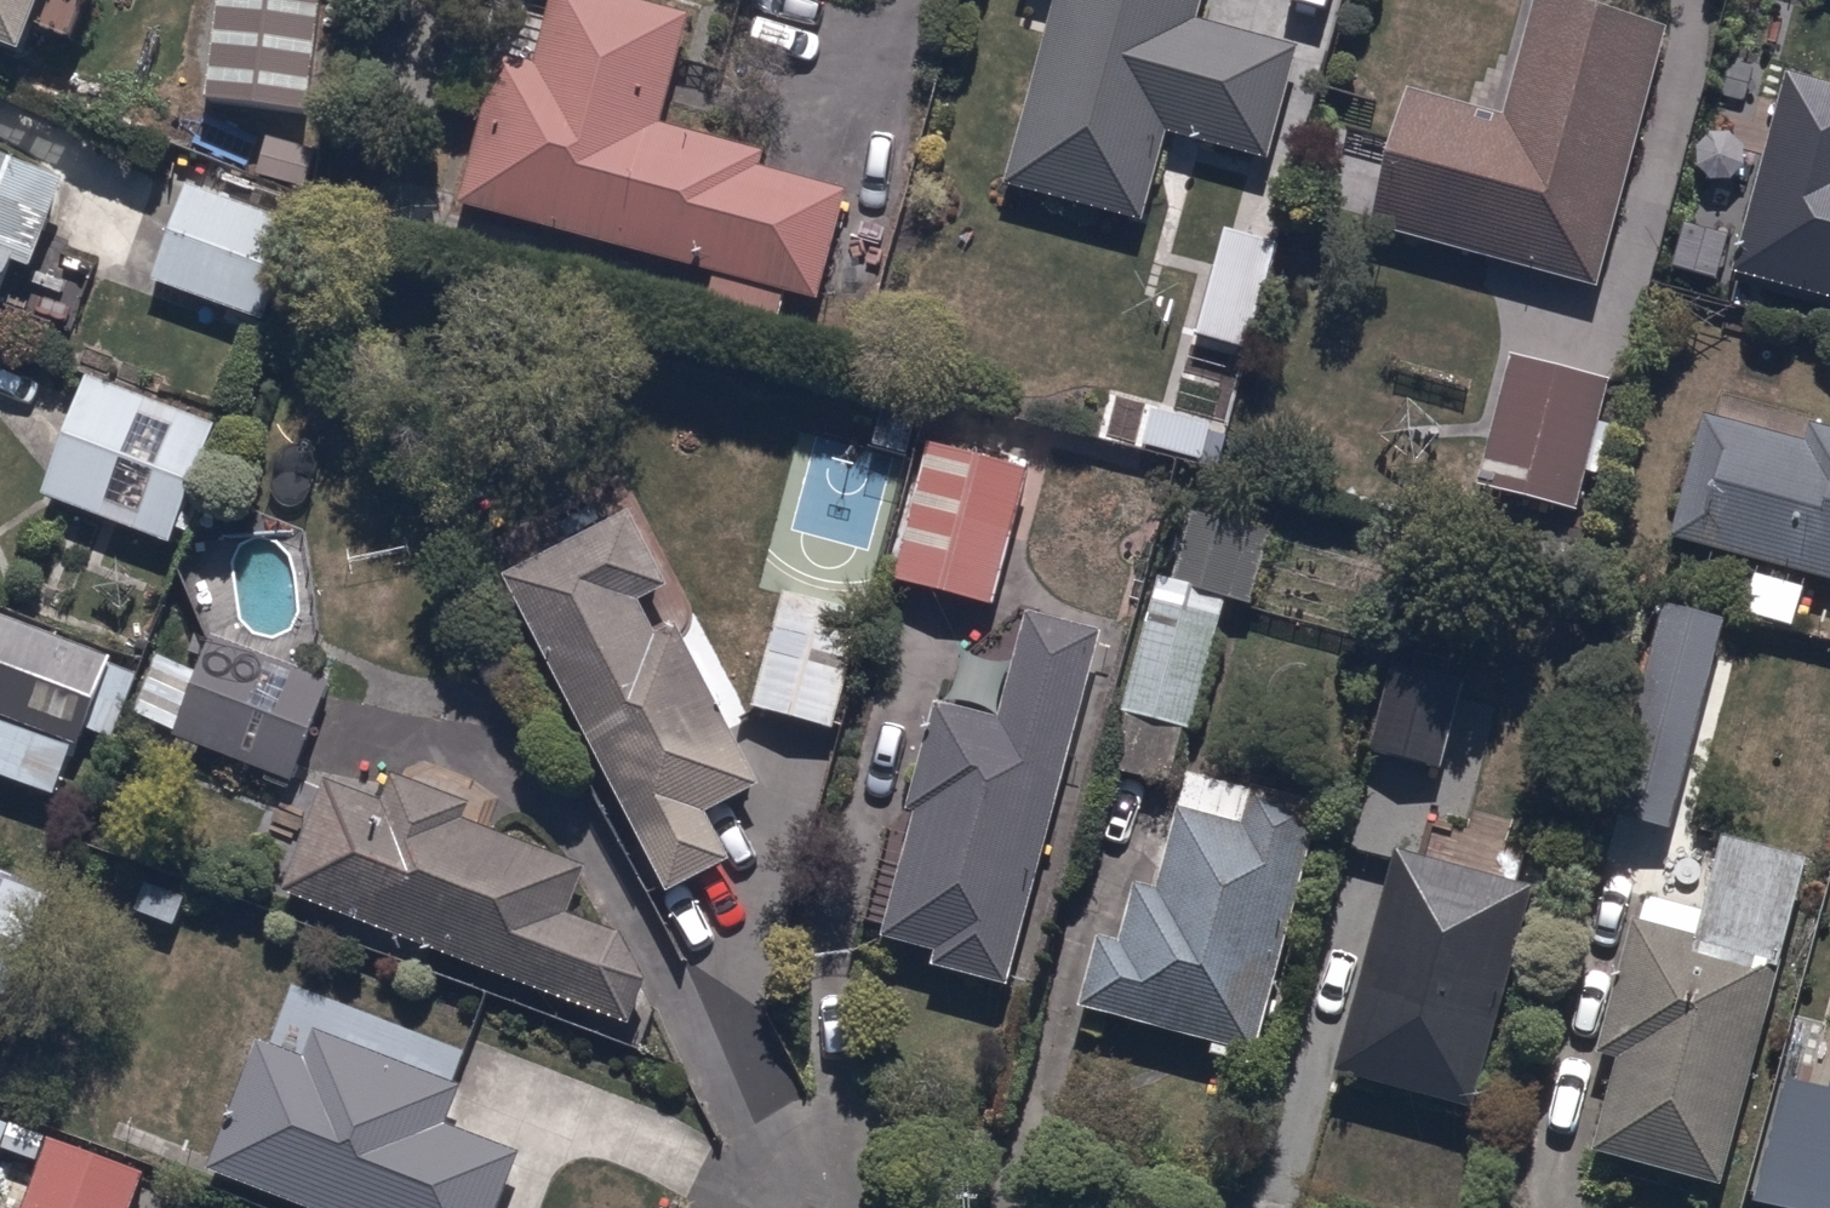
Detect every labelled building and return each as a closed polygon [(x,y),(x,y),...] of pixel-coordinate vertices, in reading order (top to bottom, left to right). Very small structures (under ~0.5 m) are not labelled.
[(4,48),(9,36),(33,45),(43,19),(79,33),(92,0),(0,0),(0,46),(4,48)] [(458,200),(718,270),(710,300),(782,319),(790,289),(823,298),(852,186),(764,163),(768,146),(666,119),(696,9),(662,0),(554,0),(539,55),(500,44),(458,200)] [(1208,0),(1055,0),(1008,182),(1150,218),(1173,129),(1270,154),(1300,37),(1204,13),(1208,0)] [(1377,221),(1605,282),(1675,21),(1594,0),(1537,0),(1507,112),(1413,87),(1377,221)] [(1829,295),(1829,72),(1792,61),(1735,269),(1829,295)] [(15,256),(36,264),(72,170),(0,142),(0,297),(15,256)] [(191,182),(154,276),(264,319),(301,224),(191,182)] [(1286,241),(1228,225),(1200,332),(1258,347),(1286,241)] [(1612,375),(1514,351),(1481,484),(1581,508),(1589,472),(1605,476),(1618,425),(1601,420),(1612,375)] [(92,370),(45,490),(171,539),(217,419),(92,370)] [(1829,574),(1829,426),(1813,421),(1809,438),(1707,410),(1674,533),(1829,574)] [(931,431),(895,577),(998,600),(1033,455),(931,431)] [(1176,574),(1153,568),(1101,769),(1166,786),(1182,723),(1199,727),(1233,598),(1254,603),(1274,529),(1193,508),(1176,574)] [(607,551),(521,594),(668,887),(730,856),(708,810),(765,782),(683,620),(660,631),(633,577),(623,582),(607,551)] [(874,613),(786,587),(752,703),(840,729),(874,613)] [(1672,858),(1738,618),(1669,599),(1603,840),(1672,858)] [(1014,983),(1105,627),(1031,608),(1005,711),(946,696),(886,934),(937,947),(933,962),(1014,983)] [(0,610),(0,773),(60,794),(111,649),(0,610)] [(334,678),(213,633),(199,669),(158,654),(140,702),(302,763),(334,678)] [(1467,673),(1392,655),(1370,751),(1445,768),(1467,673)] [(324,777),(286,889),(635,1020),(651,977),(627,926),(572,908),(587,864),(467,824),(478,791),(391,762),(380,795),(324,777)] [(1101,931),(1083,1000),(1256,1046),(1322,799),(1188,764),(1157,883),(1140,878),(1125,937),(1101,931)] [(1446,858),(1402,846),(1342,1066),(1479,1104),(1539,882),(1527,879),(1537,845),(1456,823),(1446,858)] [(1725,1185),(1814,852),(1728,829),(1708,905),(1652,890),(1645,915),(1632,911),(1596,1048),(1623,1055),(1597,1151),(1725,1185)] [(0,871),(0,991),(12,995),(49,888),(0,871)] [(468,1086),(314,1027),(306,1047),(263,1031),(213,1161),(334,1207),(497,1207),(520,1148),(454,1122),(468,1086)] [(1754,1183),(1829,1202),(1829,1063),(1786,1053),(1754,1183)] [(0,1139),(0,1145),(39,1158),(23,1203),(0,1195),(0,1207),(133,1207),(147,1171),(6,1121),(0,1139)]
